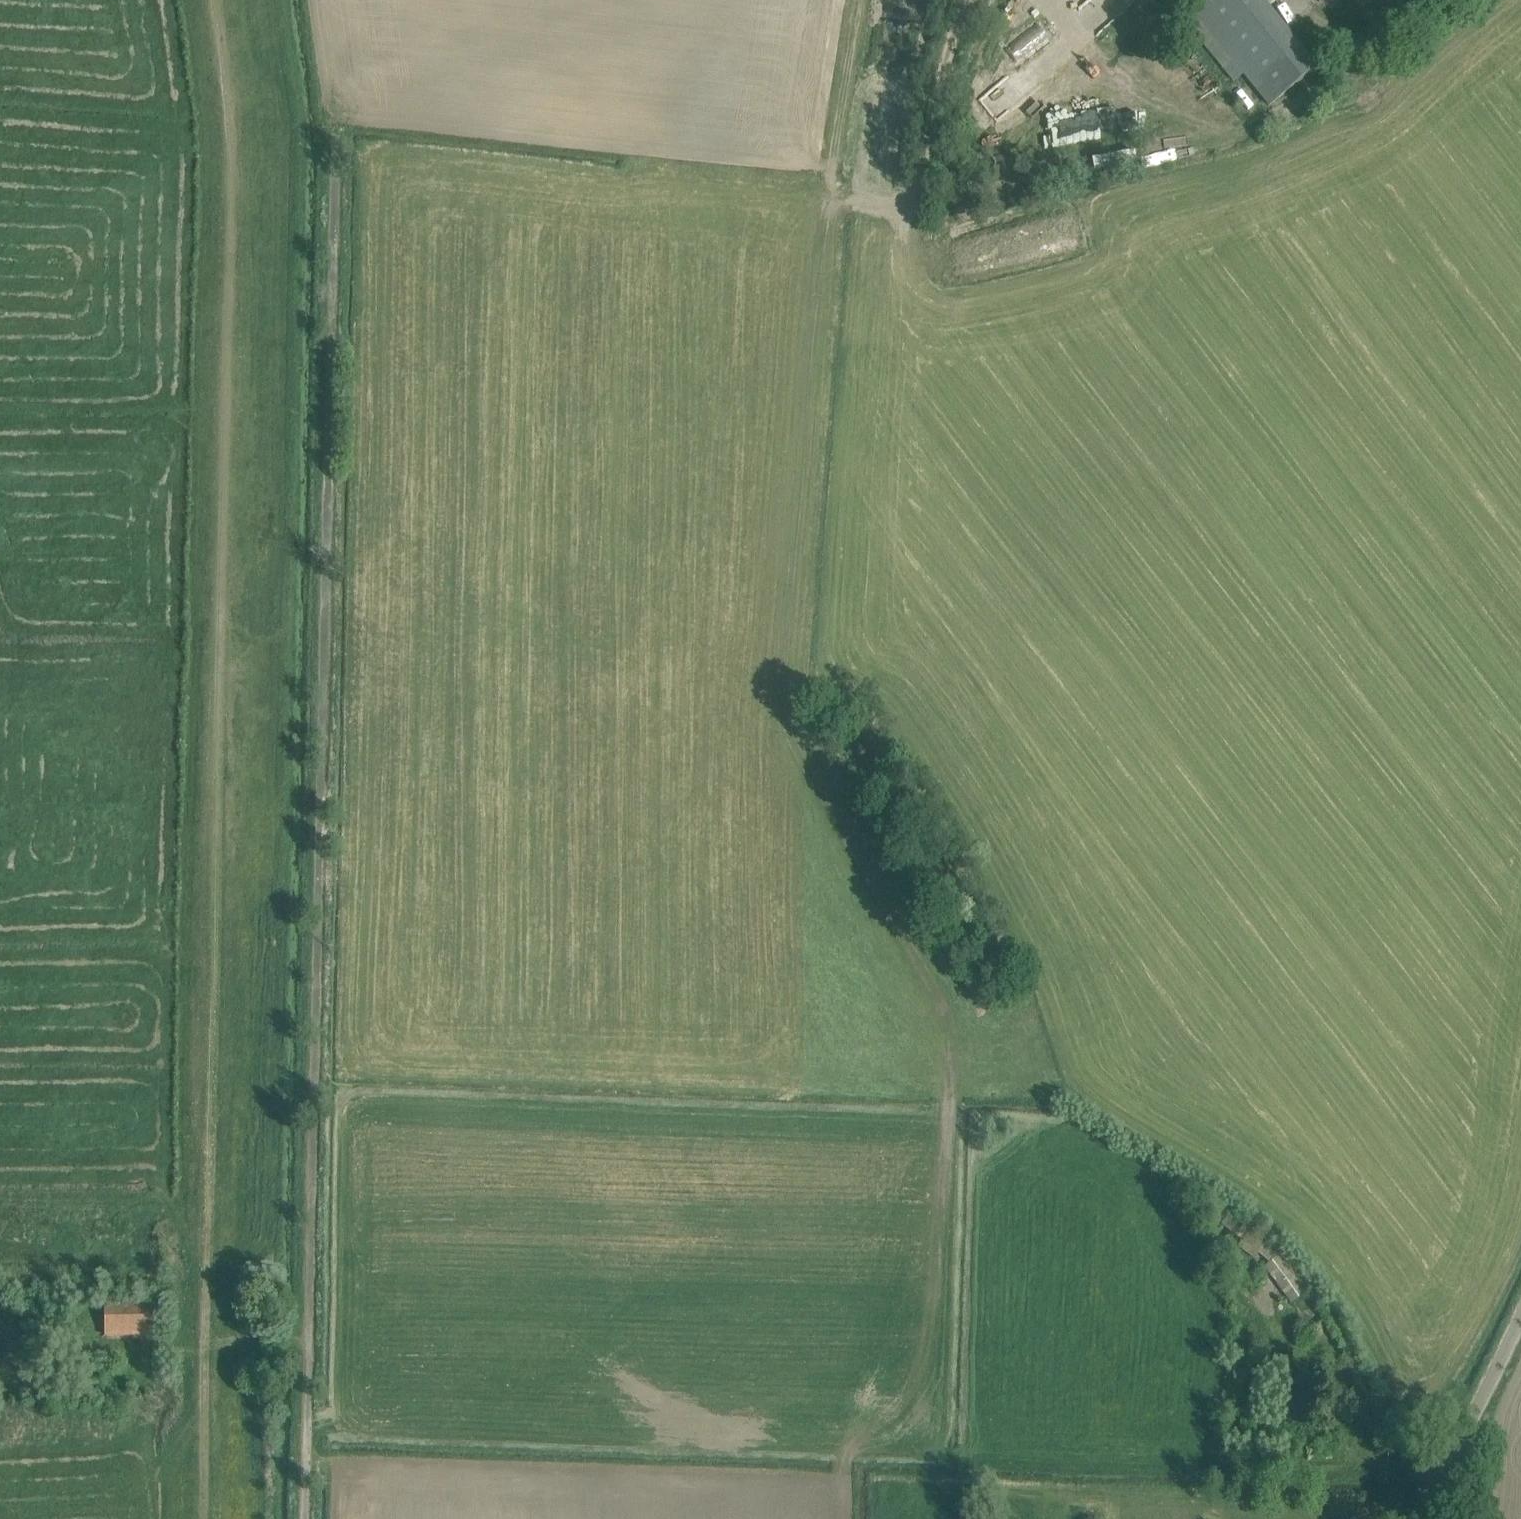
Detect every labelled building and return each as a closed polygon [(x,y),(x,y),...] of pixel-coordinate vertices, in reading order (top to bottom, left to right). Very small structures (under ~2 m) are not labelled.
[(1261,0),(1182,0),(1187,7),(1169,21),(1190,46),(1197,39),(1232,81),(1241,74),(1269,107),(1317,69),(1261,0)] [(1007,49),(1015,60),(1048,38),(1039,26),(1007,49)] [(1173,96),(1213,82),(1202,52),(1162,66),(1173,96)] [(1230,1213),(1221,1224),(1241,1241),(1237,1246),(1254,1259),(1258,1254),(1269,1263),(1297,1301),(1312,1289),(1283,1252),(1281,1254),(1230,1213)] [(106,1336),(154,1335),(153,1303),(105,1304),(106,1336)]
